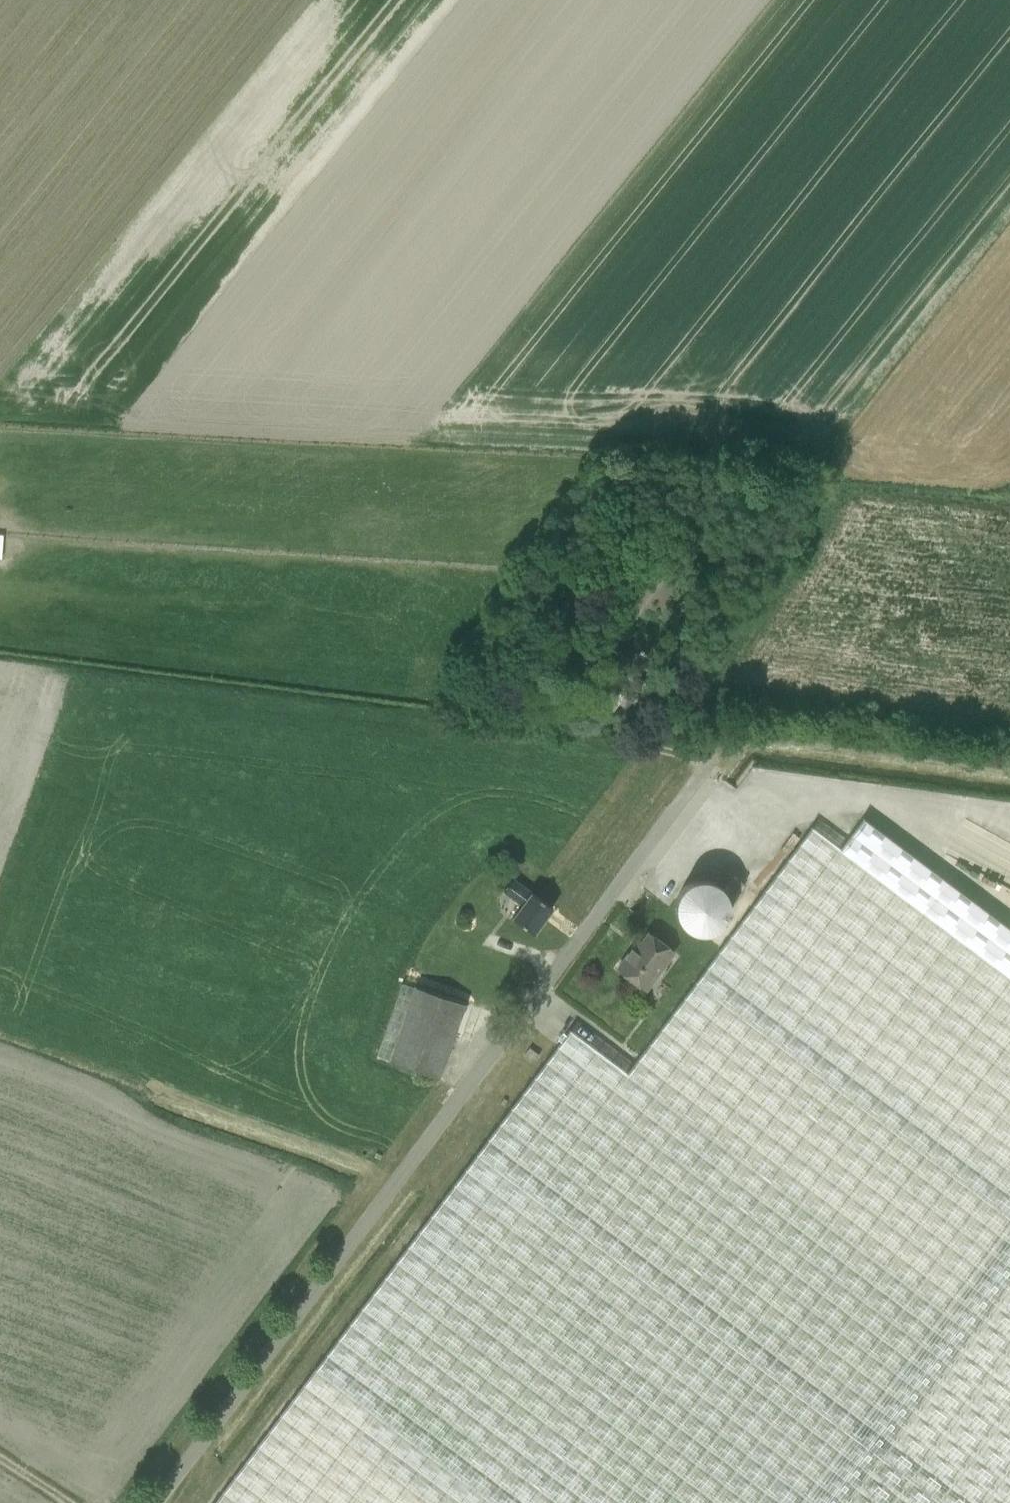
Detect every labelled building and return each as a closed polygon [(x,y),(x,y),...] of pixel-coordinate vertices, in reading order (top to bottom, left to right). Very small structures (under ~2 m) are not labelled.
[(318,1365),(215,1502),(1009,1502),(1009,929),(864,819),(841,849),(812,827),(638,1055),(625,1072),(570,1030),(558,1045),(318,1365)] [(732,875),(723,887),(727,894),(730,902),(744,884),(732,875)] [(553,906),(532,891),(514,878),(505,891),(522,904),(513,917),(534,932),(553,906)] [(639,939),(619,967),(646,988),(674,950),(650,933),(643,943),(639,939)] [(415,987),(390,1059),(438,1077),(464,1004),(415,987)]
